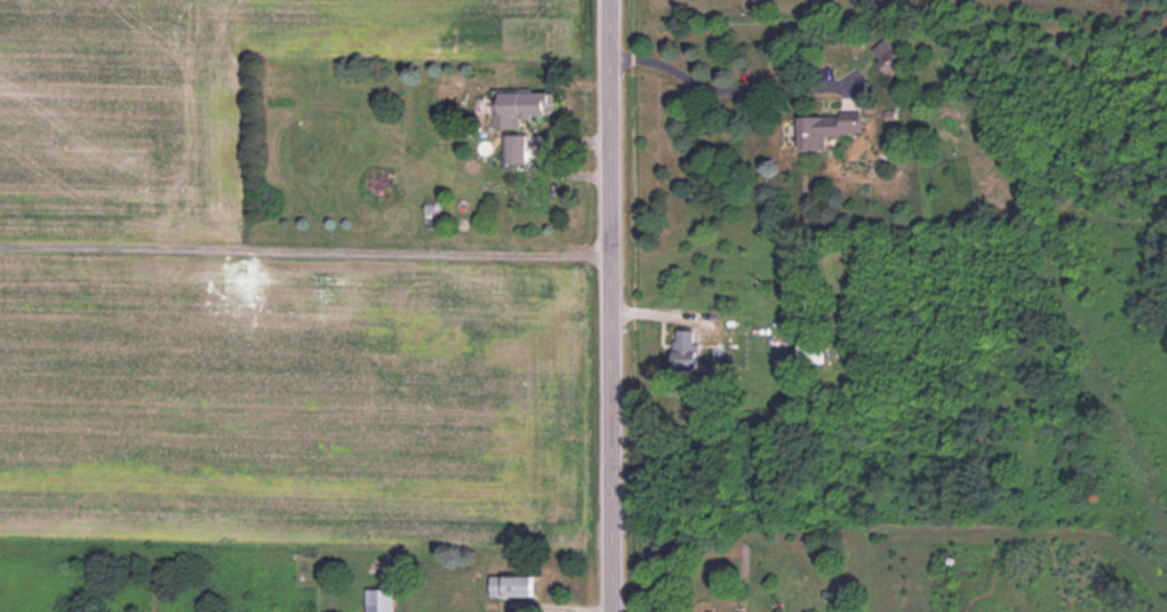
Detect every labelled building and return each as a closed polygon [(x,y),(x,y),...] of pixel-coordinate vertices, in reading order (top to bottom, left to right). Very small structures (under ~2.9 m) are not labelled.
[(903,61),(885,39),(869,52),(886,74),(903,61)] [(495,131),(520,130),(520,119),(553,118),(552,94),(494,95),(495,131)] [(797,118),(798,151),(825,151),(824,138),(860,137),(859,117),(797,118)] [(506,166),(523,166),(523,138),(506,138),(506,166)] [(671,369),(695,369),(695,331),(671,331),(671,369)] [(824,363),(823,340),(796,340),(796,364),(824,363)] [(533,600),(533,578),(488,578),(488,600),(533,600)] [(365,591),(365,611),(393,611),(393,591),(365,591)]
